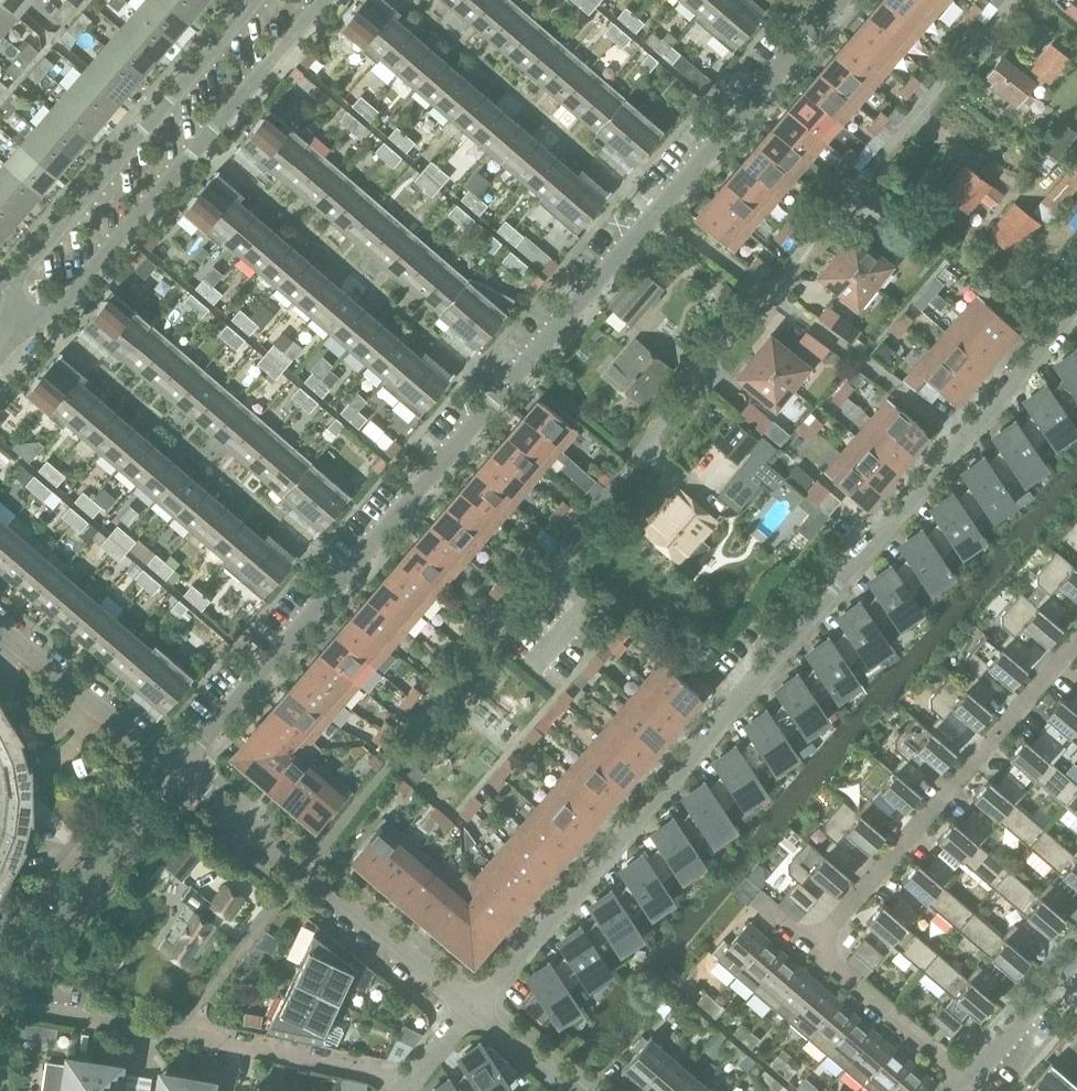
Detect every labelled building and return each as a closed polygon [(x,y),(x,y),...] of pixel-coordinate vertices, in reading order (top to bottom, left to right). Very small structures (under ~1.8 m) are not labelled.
[(16,14),(28,0),(0,0),(0,1),(16,14)] [(59,8),(69,16),(77,7),(69,0),(65,0),(59,8)] [(186,22),(160,0),(147,0),(137,11),(171,40),(186,22)] [(202,4),(197,0),(160,0),(186,22),(202,4)] [(372,0),(362,0),(343,24),(361,40),(386,12),(372,0)] [(471,23),(490,0),(459,0),(452,7),(471,23)] [(471,23),(489,38),(517,5),(511,0),(490,0),(471,23)] [(597,4),(592,0),(584,0),(579,6),(588,14),(597,4)] [(711,0),(681,0),(697,14),(698,15),(711,0)] [(698,15),(697,14),(693,17),(713,34),(741,1),(740,0),(711,0),(698,15)] [(883,2),(920,33),(935,16),(917,0),(885,0),(883,2)] [(935,16),(949,0),(917,0),(935,16)] [(989,1),(997,8),(1004,0),(989,0),(989,1)] [(16,14),(0,1),(0,33),(16,14)] [(751,10),(741,1),(713,34),(731,50),(760,18),(751,10)] [(997,8),(989,1),(975,17),(983,24),(997,8)] [(883,2),(868,20),(905,52),(920,33),(883,2)] [(1071,2),(1065,9),(1074,16),(1076,13),(1076,7),(1071,2)] [(975,3),(967,11),(974,17),(982,8),(975,3)] [(489,38),(507,54),(535,21),(517,5),(489,38)] [(617,17),(627,25),(635,16),(625,7),(617,17)] [(61,25),(69,16),(59,8),(51,17),(61,25)] [(82,11),(74,21),(84,29),(92,20),(82,11)] [(137,11),(121,29),(155,58),(171,40),(137,11)] [(967,26),(974,17),(967,11),(960,20),(967,26)] [(404,27),(386,12),(361,40),(379,56),(404,27)] [(644,23),(635,16),(627,25),(636,33),(644,23)] [(868,20),(852,38),(889,69),(905,52),(868,20)] [(76,38),(84,29),(74,21),(66,30),(76,38)] [(535,21),(507,54),(525,70),(554,37),(535,21)] [(604,32),(613,40),(621,30),(613,23),(604,32)] [(379,56),(398,71),(422,43),(404,27),(379,56)] [(140,76),(155,58),(121,29),(106,47),(140,76)] [(613,40),(622,48),(631,39),(621,30),(613,40)] [(645,41),(661,55),(670,45),(662,38),(661,39),(652,32),(645,41)] [(525,70),(543,85),(572,52),(554,37),(525,70)] [(852,38),(836,57),(873,88),(889,69),(852,38)] [(943,53),(951,45),(944,39),(937,47),(943,53)] [(29,43),(21,52),(31,60),(39,51),(29,43)] [(440,58),(422,43),(398,71),(416,87),(440,58)] [(1049,82),(1069,57),(1052,44),(1032,68),(1049,82)] [(680,54),(670,45),(661,55),(671,64),(680,54)] [(121,98),(140,76),(106,47),(87,69),(84,73),(118,102),(121,98)] [(935,62),(943,53),(937,47),(929,56),(935,62)] [(309,51),(300,61),(307,67),(316,58),(309,51)] [(23,69),(31,60),(21,52),(13,61),(23,69)] [(543,85),(561,101),(590,68),(572,52),(543,85)] [(658,62),(649,54),(640,64),(650,71),(658,62)] [(680,54),(671,64),(680,72),(689,62),(680,54)] [(44,56),(36,65),(46,73),(54,64),(44,56)] [(858,106),(873,88),(836,57),(821,75),(858,106)] [(1016,106),(1021,100),(1028,105),(1034,98),(1027,92),(1034,84),(1001,57),(986,76),(993,81),(990,85),(1016,106)] [(458,74),(440,58),(416,87),(434,102),(458,74)] [(38,82),(46,73),(36,65),(28,74),(38,82)] [(296,67),(287,77),(294,83),(303,72),(296,67)] [(590,68),(561,101),(580,116),(608,83),(590,68)] [(68,91),(102,120),(118,102),(84,73),(68,91)] [(476,90),(458,74),(434,102),(452,118),(476,90)] [(821,75),(805,93),(842,124),(858,106),(821,75)] [(906,83),(913,89),(920,81),(913,75),(906,83)] [(706,77),(698,87),(705,93),(713,83),(706,77)] [(608,83),(580,116),(598,132),(626,99),(608,83)] [(905,98),(913,89),(906,83),(898,92),(905,98)] [(452,118),(470,134),(494,106),(476,90),(452,118)] [(86,138),(102,120),(68,91),(52,110),(86,138)] [(13,92),(5,101),(15,109),(23,100),(13,92)] [(700,98),(694,92),(685,103),(692,108),(700,98)] [(805,93),(790,110),(827,142),(842,124),(805,93)] [(352,106),(362,114),(371,104),(360,96),(352,106)] [(598,132),(616,147),(644,114),(626,99),(598,132)] [(15,109),(5,101),(0,107),(0,112),(7,118),(15,109)] [(362,114),(370,121),(379,111),(371,104),(362,114)] [(512,121),(494,106),(470,134),(488,149),(512,121)] [(874,120),(881,126),(890,133),(897,125),(906,115),(897,108),(888,117),(882,111),(874,120)] [(260,159),(288,125),(270,109),(240,141),(260,159)] [(52,110),(37,128),(71,156),(86,138),(52,110)] [(811,161),(827,142),(790,110),(774,129),(811,161)] [(339,121),(349,129),(357,119),(348,111),(339,121)] [(644,114),(616,147),(634,163),(663,131),(644,114)] [(357,119),(349,129),(357,136),(365,126),(357,119)] [(890,133),(881,126),(874,120),(866,129),(873,135),(866,144),(875,152),(890,133)] [(530,137),(512,121),(488,149),(506,165),(530,137)] [(1056,161),(1056,160),(1076,134),(1076,133),(1063,121),(1042,148),(1041,149),(1056,161)] [(317,129),(310,123),(303,131),(309,137),(317,129)] [(307,141),(288,125),(260,159),(268,166),(278,174),(307,141)] [(388,137),(398,145),(407,136),(397,127),(388,137)] [(55,174),(71,156),(37,128),(21,146),(55,174)] [(796,179),(811,161),(774,129),(759,147),(796,179)] [(415,143),(407,136),(398,145),(406,152),(415,143)] [(549,152),(530,137),(506,165),(524,180),(549,152)] [(278,174),(296,190),(325,156),(307,141),(278,174)] [(375,152),(385,160),(393,150),(383,142),(375,152)] [(857,154),(850,162),(860,170),(875,152),(866,144),(857,154)] [(40,193),(55,174),(21,146),(6,164),(40,193)] [(780,197),(796,179),(759,147),(743,165),(780,197)] [(844,156),(850,162),(857,154),(851,148),(844,156)] [(402,158),(393,150),(385,160),(393,167),(402,158)] [(567,168),(549,152),(524,180),(541,195),(542,196),(567,168)] [(314,205),(343,172),(325,156),(296,190),(314,205)] [(843,171),(850,162),(844,156),(836,165),(843,171)] [(422,171),(432,179),(441,169),(431,160),(422,171)] [(1075,163),(1041,201),(1032,213),(1048,226),(1058,215),(1061,217),(1068,207),(1075,200),(1071,197),(1076,190),(1076,161),(1075,163)] [(850,162),(843,171),(852,180),(860,170),(850,162)] [(990,184),(965,163),(942,192),(967,212),(978,198),(991,208),(1002,195),(989,184),(990,184)] [(40,193),(6,164),(0,170),(0,191),(24,211),(40,193)] [(764,216),(780,197),(743,165),(727,184),(764,216)] [(537,200),(556,216),(585,183),(567,168),(542,196),(541,195),(537,200)] [(432,179),(441,186),(449,177),(441,169),(432,179)] [(414,181),(424,189),(432,179),(422,171),(414,181)] [(314,205),(332,221),(361,187),(343,172),(314,205)] [(488,182),(477,173),(466,186),(469,189),(476,195),(488,182)] [(183,211),(201,227),(229,194),(211,178),(183,211)] [(432,196),(441,186),(432,179),(424,189),(432,196)] [(602,198),(585,183),(556,216),(573,231),(602,198)] [(749,234),(764,216),(727,184),(712,202),(749,234)] [(819,184),(811,193),(818,199),(826,190),(819,184)] [(350,236),(379,203),(361,187),(332,221),(350,236)] [(461,199),(470,208),(479,198),(469,189),(461,199)] [(8,229),(24,211),(0,191),(0,222),(8,229)] [(811,207),(818,199),(811,193),(804,201),(811,207)] [(247,209),(229,194),(201,227),(221,244),(225,240),(223,238),(247,209)] [(488,205),(479,198),(470,208),(479,215),(488,205)] [(734,251),(749,234),(712,202),(697,220),(734,251)] [(1040,223),(1014,202),(988,234),(1014,255),(1040,223)] [(350,236),(368,252),(397,218),(379,203),(350,236)] [(447,214),(457,223),(466,213),(456,204),(447,214)] [(241,253),(265,225),(247,209),(223,238),(225,240),(241,253)] [(475,220),(466,213),(457,223),(466,230),(475,220)] [(386,268),(415,234),(397,218),(368,252),(386,268)] [(496,230),(505,238),(514,228),(505,220),(496,230)] [(795,226),(788,220),(780,229),(787,235),(795,226)] [(8,229),(0,222),(0,239),(8,229)] [(897,222),(888,234),(910,251),(919,238),(897,222)] [(283,240),(265,225),(241,253),(259,269),(283,240)] [(505,238),(515,246),(524,236),(514,228),(505,238)] [(780,243),(787,235),(780,229),(773,237),(780,243)] [(837,257),(873,285),(894,259),(859,230),(837,257)] [(159,240),(152,234),(143,244),(150,250),(159,240)] [(404,283),(433,250),(415,234),(386,268),(404,283)] [(483,245),(493,254),(502,244),(492,235),(483,245)] [(524,236),(515,246),(524,254),(534,242),(525,235),(524,236)] [(301,256),(283,240),(259,269),(277,284),(301,256)] [(203,248),(194,258),(201,264),(202,265),(211,254),(203,248)] [(146,255),(139,249),(130,259),(137,265),(146,255)] [(404,283),(422,299),(451,265),(433,250),(404,283)] [(501,261),(511,269),(520,259),(510,251),(501,261)] [(319,272),(301,256),(277,284),(295,300),(319,272)] [(764,262),(757,256),(749,265),(756,271),(764,262)] [(135,270),(145,278),(156,265),(146,257),(135,270)] [(873,285),(837,257),(822,276),(857,304),(873,285)] [(520,276),(529,267),(520,259),(511,269),(520,276)] [(550,259),(541,269),(548,275),(557,264),(550,259)] [(451,265),(422,299),(441,314),(469,281),(468,280),(451,265)] [(664,288),(641,269),(608,306),(631,326),(650,304),(664,288)] [(338,288),(319,272),(295,300),(314,316),(338,288)] [(544,280),(537,274),(528,284),(535,290),(544,280)] [(929,286),(936,292),(943,283),(936,277),(929,286)] [(195,288),(204,296),(213,286),(204,278),(195,288)] [(441,314),(459,330),(493,289),(469,278),(468,280),(469,281),(441,314)] [(213,304),(223,312),(232,301),(231,301),(232,300),(223,292),(222,294),(213,286),(204,296),(213,304)] [(928,300),(936,292),(929,286),(921,294),(928,300)] [(356,303),(338,288),(314,316),(332,331),(356,303)] [(515,300),(493,289),(459,330),(478,346),(506,313),(505,311),(515,300)] [(84,324),(103,341),(131,308),(112,291),(84,324)] [(182,303),(191,311),(199,301),(191,293),(182,303)] [(976,294),(960,313),(997,345),(1014,326),(976,294)] [(209,309),(199,301),(191,311),(200,319),(209,309)] [(231,319),(240,327),(248,317),(240,309),(232,301),(223,312),(231,319)] [(374,319),(356,303),(332,331),(350,347),(374,319)] [(852,343),(863,351),(873,340),(828,307),(819,319),(852,343)] [(146,328),(147,329),(151,324),(131,308),(103,341),(121,356),(146,328)] [(905,313),(897,322),(904,328),(912,318),(905,313)] [(960,313),(945,331),(982,363),(997,345),(960,313)] [(258,325),(248,317),(240,327),(249,335),(258,325)] [(392,334),(374,319),(350,347),(368,363),(392,334)] [(898,336),(904,328),(897,322),(891,330),(898,336)] [(218,334),(228,343),(237,333),(227,324),(218,334)] [(121,356),(139,372),(164,343),(150,331),(147,329),(146,328),(121,356)] [(945,331),(929,350),(966,381),(982,363),(945,331)] [(829,348),(807,332),(798,344),(820,360),(829,348)] [(237,333),(228,343),(236,350),(245,340),(237,333)] [(386,378),(410,350),(392,334),(368,363),(386,378)] [(770,338),(754,358),(790,387),(806,367),(770,338)] [(635,341),(606,375),(642,404),(654,389),(653,387),(668,369),(635,341)] [(884,364),(894,352),(882,342),(872,354),(884,364)] [(139,372),(157,387),(182,359),(164,343),(139,372)] [(265,353),(276,362),(284,352),(274,343),(265,353)] [(428,366),(410,350),(386,378),(382,383),(400,398),(428,366)] [(951,399),(966,381),(929,350),(903,380),(931,401),(941,390),(951,399)] [(1053,393),(1066,413),(1067,412),(1076,401),(1076,351),(1056,365),(1063,377),(1053,393)] [(292,359),(284,352),(276,362),(284,369),(292,359)] [(257,363),(267,372),(276,362),(265,353),(257,363)] [(790,387),(754,358),(739,377),(775,406),(790,387)] [(157,387),(175,403),(200,374),(182,359),(157,387)] [(24,393),(44,410),(72,377),(53,360),(24,393)] [(275,379),(284,369),(276,362),(267,372),(269,373),(275,379)] [(419,414),(447,382),(428,366),(400,398),(419,414)] [(304,382),(314,390),(322,380),(312,371),(304,382)] [(269,373),(265,377),(272,383),(275,379),(269,373)] [(175,403),(193,418),(218,390),(200,374),(175,403)] [(90,392),(72,377),(44,410),(63,426),(66,422),(65,421),(90,392)] [(331,387),(322,380),(314,390),(322,397),(331,387)] [(847,381),(839,390),(846,397),(854,387),(847,381)] [(1032,413),(1022,429),(1022,430),(1035,449),(1036,449),(1048,435),(1052,442),(1076,426),(1067,412),(1066,413),(1053,393),(1048,385),(1024,401),(1032,413)] [(291,397),(301,406),(310,396),(300,387),(291,397)] [(193,418),(212,434),(236,406),(218,390),(193,418)] [(839,405),(846,397),(839,390),(832,399),(839,405)] [(65,421),(66,422),(83,437),(108,408),(90,392),(65,421)] [(318,403),(310,396),(301,406),(309,413),(318,403)] [(887,399),(871,418),(908,450),(924,431),(887,399)] [(541,400),(524,420),(560,450),(577,431),(541,400)] [(340,413),(349,421),(358,411),(349,403),(340,413)] [(771,421),(750,403),(740,415),(762,432),(771,421)] [(212,434),(230,450),(254,421),(236,406),(212,434)] [(126,423),(108,408),(83,437),(101,452),(126,423)] [(367,418),(358,411),(349,421),(358,428),(367,418)] [(816,417),(808,427),(815,433),(823,423),(816,417)] [(345,426),(336,418),(327,428),(336,436),(345,426)] [(871,418),(855,436),(892,468),(908,450),(871,418)] [(524,420),(509,438),(544,469),(555,455),(565,463),(561,468),(587,490),(580,498),(588,505),(603,487),(592,478),(585,472),(560,450),(524,420)] [(230,450),(248,465),(272,437),(254,421),(230,450)] [(1001,449),(991,465),(991,466),(1004,485),(1005,485),(1016,471),(1021,478),(1045,462),(1036,449),(1035,449),(1022,430),(1022,429),(1017,421),(993,437),(1001,449)] [(737,463),(757,440),(736,422),(716,445),(737,463)] [(144,439),(126,423),(101,452),(119,468),(144,439)] [(808,441),(815,433),(808,427),(801,435),(808,441)] [(384,432),(374,443),(385,452),(393,441),(394,440),(384,432)] [(855,436),(840,454),(877,486),(892,468),(855,436)] [(248,465),(266,481),(291,452),(272,437),(248,465)] [(509,438),(493,456),(529,486),(544,469),(509,438)] [(119,468),(138,483),(162,454),(144,439),(119,468)] [(393,441),(385,452),(392,457),(400,447),(393,441)] [(291,452),(266,481),(284,496),(309,468),(308,467),(291,452)] [(180,470),(162,454),(138,483),(156,499),(180,470)] [(862,504),(877,486),(840,454),(824,472),(862,504)] [(380,456),(372,467),(379,472),(388,462),(380,456)] [(493,456),(478,474),(513,504),(529,486),(493,456)] [(970,485),(960,501),(960,502),(973,521),(974,521),(985,507),(990,514),(1014,498),(1005,485),(1004,485),(991,466),(991,465),(986,457),(962,474),(970,485)] [(38,470),(47,478),(56,468),(47,460),(38,470)] [(284,496),(302,512),(331,479),(311,462),(308,467),(309,468),(284,496)] [(585,472),(592,478),(600,469),(593,463),(585,472)] [(65,476),(56,468),(47,478),(56,486),(65,476)] [(773,468),(759,485),(770,494),(784,477),(773,468)] [(156,499),(174,515),(199,486),(180,470),(156,499)] [(478,474),(462,492),(498,522),(513,504),(478,474)] [(25,485),(37,495),(45,485),(34,475),(25,485)] [(349,495),(331,479),(302,512),(321,528),(349,495)] [(829,514),(841,500),(817,480),(806,493),(829,514)] [(61,498),(52,491),(45,485),(37,495),(43,501),(44,501),(52,509),(61,498)] [(217,501),(199,486),(174,515),(192,530),(217,501)] [(697,560),(709,546),(701,540),(718,521),(680,489),(643,532),(680,564),(689,554),(697,560)] [(74,502),(84,510),(93,500),(83,491),(74,502)] [(462,492),(447,511),(482,541),(498,522),(462,492)] [(983,534),(974,521),(973,521),(960,502),(960,501),(955,493),(931,510),(939,521),(929,537),(929,538),(942,558),(943,557),(954,543),(959,550),(983,534)] [(809,515),(797,530),(810,540),(830,517),(804,496),(797,505),(809,515)] [(101,507),(93,500),(84,510),(93,517),(101,507)] [(562,500),(555,509),(562,515),(570,505),(562,500)] [(192,530),(210,546),(235,517),(217,501),(192,530)] [(61,517),(71,525),(80,515),(70,507),(61,517)] [(556,524),(562,515),(555,509),(548,518),(556,524)] [(467,558),(482,541),(447,511),(431,528),(467,558)] [(88,522),(80,515),(71,525),(80,532),(88,522)] [(253,532),(235,517),(210,546),(227,560),(228,561),(253,532)] [(1,569),(25,541),(7,525),(0,534),(0,569),(1,569)] [(108,535),(118,543),(127,533),(117,525),(108,535)] [(451,577),(467,558),(431,528),(416,546),(451,577)] [(908,557),(898,573),(898,574),(911,594),(912,593),(923,579),(928,587),(952,570),(943,557),(942,558),(929,538),(929,537),(924,530),(900,546),(908,557)] [(243,581),(271,548),(253,532),(228,561),(227,560),(223,564),(243,581)] [(127,533),(118,543),(127,551),(136,541),(127,533)] [(109,553),(118,543),(108,535),(100,545),(109,553)] [(533,537),(526,546),(533,552),(540,543),(533,537)] [(43,556),(25,541),(1,569),(19,585),(43,556)] [(119,561),(127,551),(118,543),(109,553),(119,561)] [(435,595),(451,577),(416,546),(400,565),(435,595)] [(526,561),(533,552),(526,546),(519,555),(526,561)] [(290,564),(271,548),(243,581),(261,597),(290,564)] [(1056,551),(1036,574),(1037,584),(1046,592),(1034,605),(1055,622),(1066,608),(1050,595),(1058,585),(1076,601),(1076,569),(1056,551)] [(147,564),(157,573),(166,563),(155,554),(147,564)] [(19,585),(37,600),(61,572),(43,556),(19,585)] [(174,569),(166,563),(157,573),(165,579),(174,569)] [(420,613),(435,595),(400,565),(385,583),(420,613)] [(898,574),(898,573),(893,566),(869,582),(877,593),(867,609),(866,610),(880,630),(881,629),(889,641),(904,623),(901,620),(921,606),(912,593),(911,594),(898,574)] [(134,579),(145,588),(154,578),(143,568),(134,579)] [(37,600),(55,616),(80,588),(61,572),(37,600)] [(503,589),(510,580),(503,574),(496,583),(503,589)] [(161,585),(154,578),(145,588),(152,595),(161,585)] [(385,583),(369,601),(404,631),(420,613),(385,583)] [(496,598),(503,589),(496,583),(489,592),(496,598)] [(183,595),(192,603),(201,593),(192,585),(183,595)] [(98,603),(80,588),(55,616),(73,632),(98,603)] [(210,601),(201,593),(192,603),(201,611),(210,601)] [(1055,622),(1034,605),(1020,593),(1000,616),(1001,625),(1010,633),(999,646),(1019,663),(1030,650),(1014,636),(1023,626),(1046,646),(1061,628),(1055,622)] [(181,616),(183,618),(188,612),(186,611),(188,608),(179,600),(170,610),(179,618),(181,616)] [(369,601),(354,619),(389,649),(404,631),(369,601)] [(889,641),(881,629),(880,630),(866,610),(867,609),(862,602),(838,618),(846,629),(836,645),(836,646),(849,666),(850,665),(861,652),(866,659),(890,643),(889,641)] [(73,632),(91,647),(116,619),(98,603),(73,632)] [(473,611),(465,621),(472,627),(480,617),(473,611)] [(192,616),(188,612),(183,618),(187,621),(192,616)] [(91,647),(109,663),(134,634),(116,619),(91,647)] [(354,619),(338,637),(374,667),(389,649),(354,619)] [(466,635),(472,627),(465,621),(459,629),(466,635)] [(243,629),(236,623),(228,634),(235,639),(243,629)] [(613,635),(620,641),(628,632),(620,626),(613,635)] [(134,634),(109,663),(128,678),(152,650),(151,649),(134,634)] [(1019,663),(999,646),(985,634),(965,657),(965,667),(975,674),(963,687),(983,705),(995,691),(979,677),(987,667),(1010,687),(1026,669),(1019,663)] [(604,646),(618,657),(627,646),(620,641),(613,635),(604,646)] [(359,685),(374,667),(338,637),(323,654),(359,685)] [(815,665),(805,681),(805,682),(818,702),(819,701),(830,688),(835,695),(859,679),(850,665),(849,666),(836,646),(836,645),(831,638),(807,654),(815,665)] [(224,639),(215,649),(222,654),(231,645),(224,639)] [(128,678),(146,694),(174,661),(155,644),(151,649),(152,650),(128,678)] [(443,649),(435,659),(442,665),(451,654),(443,649)] [(323,654),(307,674),(342,705),(359,685),(323,654)] [(597,654),(589,664),(595,670),(604,660),(597,654)] [(437,673),(442,665),(435,659),(429,667),(437,673)] [(193,677),(174,661),(146,694),(164,710),(193,677)] [(661,662),(645,681),(682,712),(698,694),(661,662)] [(589,677),(595,670),(589,664),(582,672),(589,677)] [(327,722),(342,705),(307,674),(291,692),(327,722)] [(784,701),(774,717),(773,718),(787,738),(787,737),(799,724),(804,731),(828,715),(819,701),(818,702),(805,682),(805,681),(800,674),(776,690),(784,701)] [(975,728),(990,710),(983,705),(963,687),(949,675),(929,699),(930,708),(939,716),(928,729),(948,746),(960,732),(943,719),(952,709),(975,728)] [(666,730),(682,712),(645,681),(630,699),(666,730)] [(413,686),(406,695),(414,701),(421,692),(413,686)] [(565,690),(557,700),(564,706),(573,697),(565,690)] [(1066,703),(1076,713),(1076,691),(1066,703)] [(312,740),(327,722),(291,692),(276,710),(312,740)] [(407,710),(414,701),(406,695),(399,704),(407,710)] [(1044,716),(1051,722),(1042,732),(1030,745),(1050,762),(1062,749),(1058,746),(1067,736),(1076,744),(1076,713),(1066,703),(1059,698),(1044,716)] [(614,717),(651,748),(666,730),(630,699),(614,717)] [(564,706),(557,700),(542,718),(549,724),(564,706)] [(8,717),(0,704),(0,723),(8,717)] [(238,754),(304,748),(308,744),(312,740),(276,710),(261,727),(260,726),(258,725),(256,726),(254,727),(253,729),(252,731),(253,733),(253,734),(254,735),(238,754)] [(753,738),(743,754),(742,754),(756,774),(756,773),(768,760),(773,767),(797,751),(787,737),(787,738),(773,718),(774,717),(769,710),(745,726),(753,738)] [(0,723),(0,762),(25,754),(21,742),(23,741),(8,717),(0,723)] [(635,767),(651,748),(614,717),(599,735),(635,767)] [(939,770),(955,752),(948,746),(928,729),(914,717),(894,740),(894,749),(903,757),(892,770),(912,787),(924,774),(908,760),(916,750),(939,770)] [(386,720),(379,729),(386,735),(393,726),(386,720)] [(534,727),(526,736),(533,742),(541,733),(534,727)] [(379,744),(386,735),(379,729),(372,738),(379,744)] [(599,735),(583,754),(620,785),(635,767),(599,735)] [(526,750),(533,742),(526,736),(519,744),(526,750)] [(1008,757),(1064,805),(1076,790),(1076,785),(1050,762),(1030,745),(1024,739),(1008,757)] [(312,740),(308,744),(318,753),(321,748),(312,740)] [(318,753),(308,744),(304,748),(314,756),(318,753)] [(766,787),(756,773),(756,774),(742,754),(743,754),(738,746),(714,762),(722,774),(712,790),(711,790),(725,810),(725,809),(737,796),(742,803),(766,787)] [(314,756),(304,748),(238,754),(238,755),(260,774),(259,776),(259,778),(260,780),(261,781),(263,783),(265,783),(267,782),(268,781),(282,792),(289,783),(290,784),(314,756)] [(32,794),(32,768),(29,768),(25,754),(0,762),(0,795),(32,794)] [(604,803),(620,785),(583,754),(568,771),(604,803)] [(376,769),(382,762),(373,755),(367,762),(376,769)] [(300,808),(331,771),(314,756),(290,784),(289,783),(282,792),(300,808)] [(500,768),(496,772),(503,778),(515,765),(508,758),(500,768)] [(904,811),(919,793),(912,787),(892,770),(878,758),(858,781),(859,791),(868,799),(857,812),(877,829),(888,815),(872,801),(881,791),(904,811)] [(425,772),(415,763),(406,773),(416,782),(425,772)] [(351,788),(331,771),(300,808),(320,824),(351,788)] [(568,771),(552,790),(588,822),(604,803),(568,771)] [(496,772),(488,780),(496,787),(503,778),(496,772)] [(995,786),(1015,803),(1026,790),(1006,773),(995,786)] [(402,779),(401,779),(396,786),(404,793),(411,786),(402,779)] [(988,780),(973,798),(1029,847),(1044,829),(1015,803),(995,786),(988,780)] [(711,790),(712,790),(707,782),(683,798),(691,810),(681,826),(680,826),(694,846),(694,845),(706,832),(711,839),(735,823),(725,809),(725,810),(711,790)] [(552,790),(537,808),(573,839),(588,822),(552,790)] [(1064,805),(1076,816),(1076,790),(1064,805)] [(0,795),(0,827),(27,834),(30,822),(33,822),(32,794),(0,795)] [(475,796),(466,806),(473,813),(482,802),(475,796)] [(884,834),(877,829),(857,812),(843,800),(823,823),(823,832),(832,840),(821,853),(841,870),(853,857),(837,843),(845,833),(868,852),(884,834)] [(467,820),(473,813),(466,806),(460,814),(467,820)] [(429,814),(437,821),(443,815),(434,807),(429,814)] [(558,857),(573,839),(537,808),(521,826),(558,857)] [(959,827),(979,845),(991,831),(971,814),(959,827)] [(452,822),(443,815),(437,821),(446,829),(452,822)] [(703,859),(694,845),(694,846),(680,826),(681,826),(676,818),(652,834),(660,846),(650,862),(649,863),(663,882),(675,868),(680,875),(703,859)] [(353,855),(371,870),(402,834),(384,819),(353,855)] [(953,822),(937,840),(993,888),(1009,870),(979,845),(959,827),(953,822)] [(476,842),(464,826),(465,849),(476,842)] [(521,826),(505,844),(542,875),(558,857),(521,826)] [(13,872),(26,849),(24,848),(27,834),(0,827),(0,865),(13,872)] [(1073,854),(1044,829),(1029,847),(1076,888),(1076,857),(1073,854)] [(193,858),(204,844),(190,831),(150,880),(161,888),(174,872),(183,879),(198,862),(193,858)] [(371,870),(389,886),(419,850),(402,834),(371,870)] [(833,894),(848,876),(841,870),(821,853),(807,841),(787,864),(788,873),(797,881),(786,894),(806,911),(817,898),(801,884),(810,874),(833,894)] [(505,844),(490,862),(527,893),(542,875),(505,844)] [(389,886),(407,901),(438,866),(419,850),(389,886)] [(629,882),(618,898),(618,899),(631,918),(632,918),(644,904),(649,911),(672,895),(663,882),(649,863),(650,862),(644,854),(621,870),(629,882)] [(924,869),(944,886),(955,873),(935,856),(924,869)] [(513,909),(527,893),(490,862),(474,880),(502,903),(504,901),(513,909)] [(917,863),(902,881),(958,929),(973,911),(944,886),(924,869),(917,863)] [(13,872),(0,865),(0,894),(13,872)] [(432,907),(433,908),(456,881),(438,866),(407,901),(424,916),(432,907)] [(1009,870),(993,888),(1049,936),(1065,918),(1058,912),(1038,895),(1009,870)] [(456,881),(461,886),(470,876),(465,872),(456,881)] [(466,890),(474,880),(470,876),(461,886),(466,890)] [(504,901),(502,903),(474,880),(466,890),(472,957),(492,934),(493,934),(494,935),(495,935),(497,935),(498,934),(499,933),(500,932),(500,931),(500,929),(500,928),(500,927),(499,926),(513,909),(504,901)] [(466,890),(461,886),(456,881),(433,908),(432,907),(424,916),(440,930),(439,931),(439,932),(439,933),(439,935),(440,936),(441,937),(442,938),(443,938),(445,938),(446,938),(447,938),(447,937),(448,937),(472,957),(466,890)] [(1038,895),(1058,912),(1069,899),(1049,882),(1038,895)] [(205,899),(196,912),(189,907),(174,931),(163,949),(190,967),(217,926),(211,922),(212,921),(210,919),(216,909),(229,918),(244,897),(225,884),(211,903),(205,899)] [(641,931),(632,918),(631,918),(618,899),(618,898),(613,890),(590,907),(597,918),(587,934),(587,935),(600,954),(601,954),(613,940),(618,947),(641,931)] [(888,910),(908,927),(920,914),(900,897),(888,910)] [(882,904),(866,923),(922,971),(938,953),(908,927),(888,910),(882,904)] [(973,911),(958,929),(1014,977),(1029,959),(1022,954),(1002,936),(973,911)] [(716,960),(735,977),(767,940),(748,923),(729,944),(723,939),(711,953),(718,958),(716,960)] [(1002,936),(1022,954),(1034,940),(1014,923),(1002,936)] [(317,925),(291,980),(316,992),(339,942),(317,925)] [(610,967),(601,954),(600,954),(587,935),(587,934),(582,926),(559,943),(566,954),(557,970),(556,971),(569,990),(570,990),(582,976),(587,983),(610,967)] [(864,938),(853,952),(845,961),(865,978),(872,969),(873,969),(884,955),(864,938)] [(735,977),(754,992),(785,955),(767,940),(735,977)] [(339,942),(316,992),(341,1004),(350,983),(366,991),(375,971),(361,960),(339,942)] [(254,944),(244,957),(258,964),(265,949),(254,944)] [(994,1001),(987,995),(967,978),(938,953),(922,971),(953,997),(944,1007),(959,1020),(960,1021),(969,1011),(978,1019),(994,1001)] [(803,970),(785,955),(754,992),(772,1007),(803,970)] [(258,964),(244,957),(235,968),(252,977),(258,964)] [(556,971),(557,970),(551,962),(528,979),(536,990),(522,1007),(541,1023),(551,1012),(556,1019),(579,1003),(570,990),(569,990),(556,971)] [(967,978),(987,995),(998,982),(978,964),(967,978)] [(670,966),(661,976),(672,985),(681,975),(670,966)] [(772,1007),(789,1023),(821,986),(803,970),(772,1007)] [(266,1034),(294,1040),(316,992),(291,980),(266,1034)] [(789,1023),(808,1038),(839,1001),(821,986),(789,1023)] [(341,1004),(316,992),(294,1040),(336,1048),(343,1033),(341,1028),(331,1023),(341,1004)] [(697,1002),(707,1010),(715,1001),(705,992),(697,1002)] [(723,1008),(715,1001),(707,1010),(715,1017),(723,1008)] [(808,1038),(827,1054),(858,1018),(839,1001),(808,1038)] [(943,1006),(931,1019),(951,1036),(963,1023),(960,1021),(959,1020),(943,1006)] [(684,1017),(694,1025),(702,1016),(692,1007),(684,1017)] [(243,1023),(260,1027),(262,1016),(245,1012),(243,1023)] [(702,1032),(710,1023),(702,1016),(694,1025),(702,1032)] [(827,1054),(844,1069),(876,1032),(858,1018),(827,1054)] [(1069,1031),(1076,1037),(1076,1035),(1076,1021),(1069,1031)] [(34,1038),(36,1025),(23,1023),(21,1036),(34,1038)] [(733,1033),(743,1041),(751,1031),(741,1023),(733,1033)] [(404,1025),(400,1032),(418,1041),(423,1034),(404,1025)] [(553,1042),(563,1050),(573,1037),(563,1029),(553,1042)] [(751,1031),(743,1041),(751,1049),(760,1039),(751,1031)] [(413,1046),(418,1041),(400,1032),(397,1038),(413,1046)] [(844,1069),(862,1085),(894,1048),(876,1032),(844,1069)] [(643,1084),(668,1055),(648,1038),(647,1039),(641,1034),(630,1048),(636,1053),(624,1067),(643,1084)] [(720,1048),(729,1056),(738,1047),(728,1038),(720,1048)] [(454,1084),(453,1086),(456,1090),(500,1090),(510,1084),(507,1079),(501,1070),(508,1063),(509,1061),(490,1044),(487,1051),(482,1043),(464,1054),(466,1061),(470,1066),(454,1084)] [(738,1064),(747,1054),(738,1047),(729,1056),(738,1064)] [(869,1090),(888,1090),(912,1063),(894,1048),(862,1085),(869,1090)] [(668,1055),(643,1084),(652,1090),(669,1090),(686,1071),(668,1055)] [(769,1064),(779,1072),(787,1063),(778,1055),(769,1064)] [(88,1061),(68,1058),(67,1065),(46,1062),(42,1090),(89,1090),(94,1062),(88,1061)] [(94,1062),(89,1090),(116,1090),(120,1066),(94,1062)] [(508,1063),(501,1070),(507,1079),(515,1069),(508,1063)] [(796,1070),(787,1063),(779,1072),(788,1080),(796,1070)] [(912,1063),(888,1090),(920,1090),(930,1079),(912,1063)] [(1027,1090),(1076,1090),(1076,1086),(1069,1079),(1051,1063),(1027,1090)] [(756,1079),(765,1088),(774,1078),(764,1070),(756,1079)] [(686,1071),(669,1090),(699,1090),(703,1086),(686,1071)] [(186,1077),(161,1073),(158,1090),(184,1090),(186,1077)] [(186,1077),(184,1090),(211,1090),(213,1082),(186,1077)] [(703,1086),(699,1090),(727,1090),(711,1077),(703,1086)] [(783,1085),(774,1078),(765,1088),(769,1090),(778,1090),(783,1085)] [(453,1086),(454,1084),(451,1079),(433,1090),(434,1090),(456,1090),(453,1086)] [(367,1082),(355,1080),(353,1090),(366,1090),(367,1082)]
